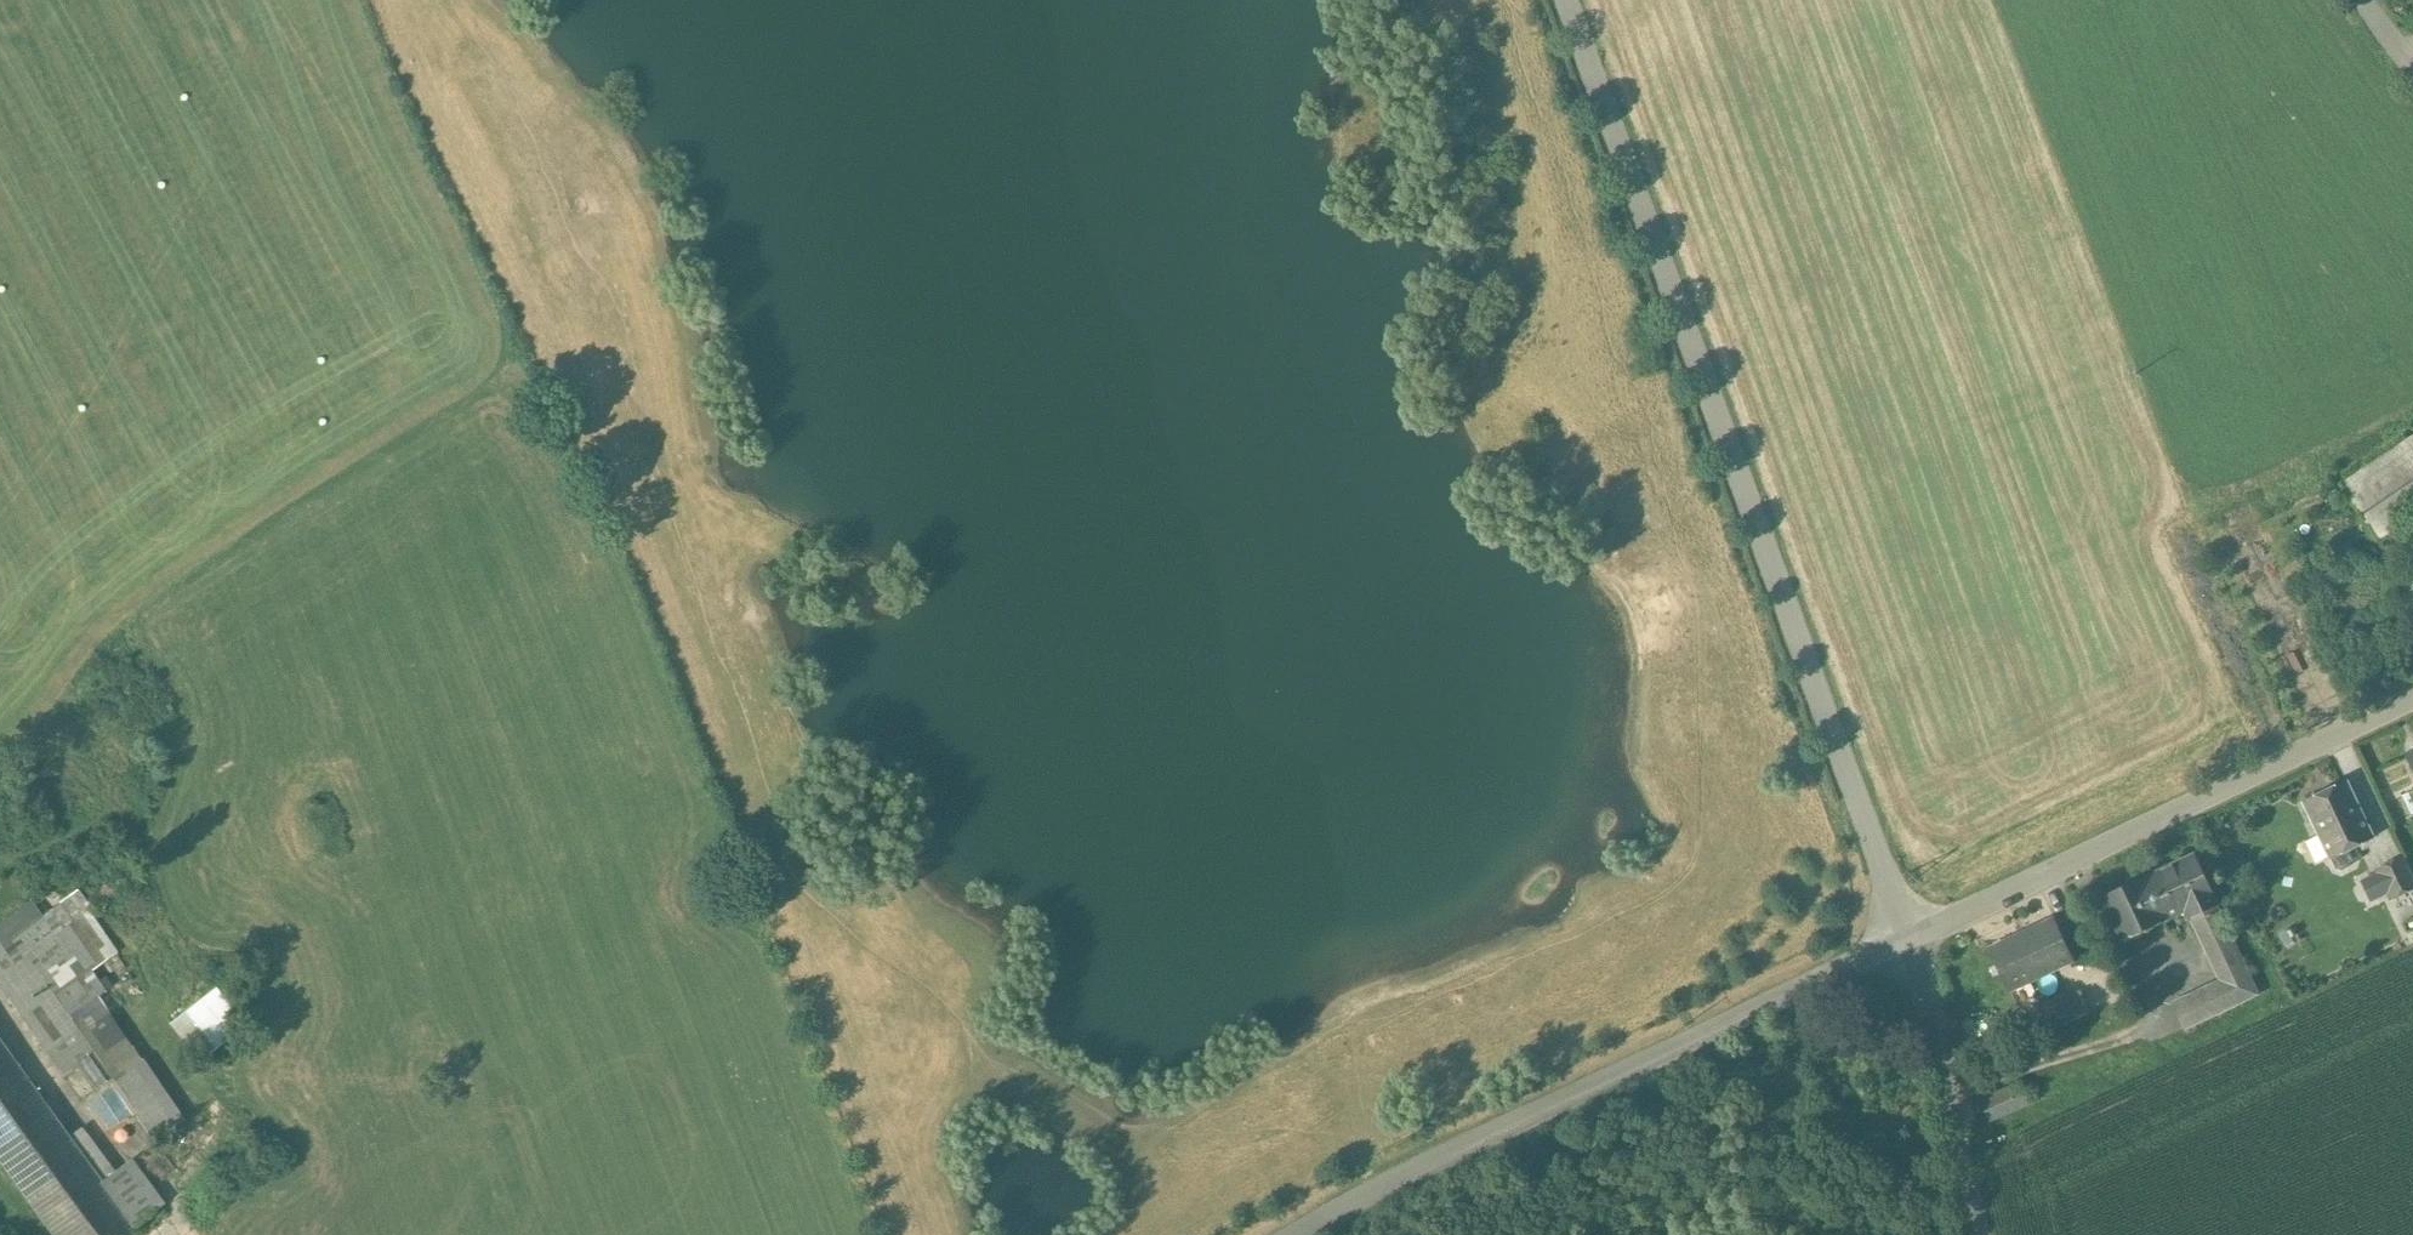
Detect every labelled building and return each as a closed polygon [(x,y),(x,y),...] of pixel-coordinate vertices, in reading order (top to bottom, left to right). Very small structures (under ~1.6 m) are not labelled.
[(2342,488),(2379,541),(2412,518),(2412,440),(2342,488)] [(2350,783),(2307,802),(2332,858),(2375,838),(2350,783)] [(2197,854),(2156,873),(2166,895),(2156,901),(2166,922),(2186,912),(2189,921),(2195,918),(2203,936),(2226,925),(2218,907),(2221,906),(2197,854)] [(2378,868),(2392,899),(2412,889),(2412,876),(2404,856),(2378,868)] [(2156,873),(2102,898),(2122,942),(2166,922),(2156,901),(2166,895),(2156,873)] [(117,1081),(160,1144),(191,1121),(86,975),(117,953),(75,894),(42,918),(34,906),(0,930),(0,978),(70,1075),(79,1069),(98,1094),(117,1081)] [(2053,920),(1992,949),(2011,989),(2072,961),(2053,920)] [(2226,925),(2203,936),(2209,948),(2232,937),(2226,925)] [(2232,937),(2209,948),(2221,975),(2245,964),(2232,937)] [(2258,994),(2245,964),(2221,975),(2224,982),(2209,989),(2220,1012),(2258,994)] [(224,986),(170,1027),(200,1066),(253,1024),(224,986)] [(2054,996),(2038,998),(2041,1024),(2058,1022),(2054,996)] [(0,1046),(0,1108),(30,1087),(0,1046)] [(0,1108),(0,1158),(57,1234),(133,1234),(137,1232),(135,1230),(103,1186),(67,1137),(30,1087),(0,1108)] [(80,1127),(67,1137),(103,1186),(116,1177),(80,1127)] [(135,1163),(116,1177),(137,1206),(156,1192),(135,1163)] [(137,1206),(116,1177),(103,1186),(135,1230),(167,1206),(156,1192),(137,1206)]
